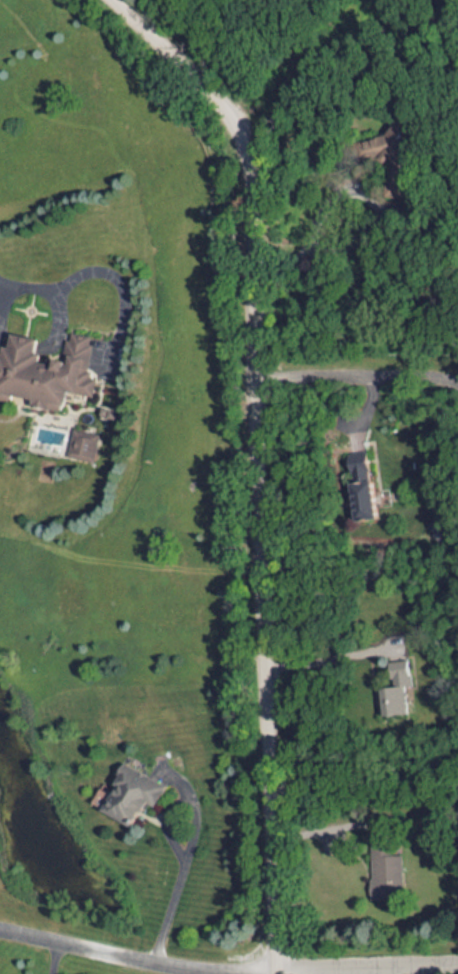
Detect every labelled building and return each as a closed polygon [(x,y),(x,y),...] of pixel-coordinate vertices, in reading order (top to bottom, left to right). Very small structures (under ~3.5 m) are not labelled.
[(0,380),(0,399),(37,400),(37,408),(90,409),(92,338),(70,338),(70,340),(12,339),(11,358),(0,358),(0,380)] [(106,811),(141,828),(149,811),(142,808),(153,784),(125,771),(106,811)] [(405,901),(405,856),(373,857),(374,902),(405,901)]
